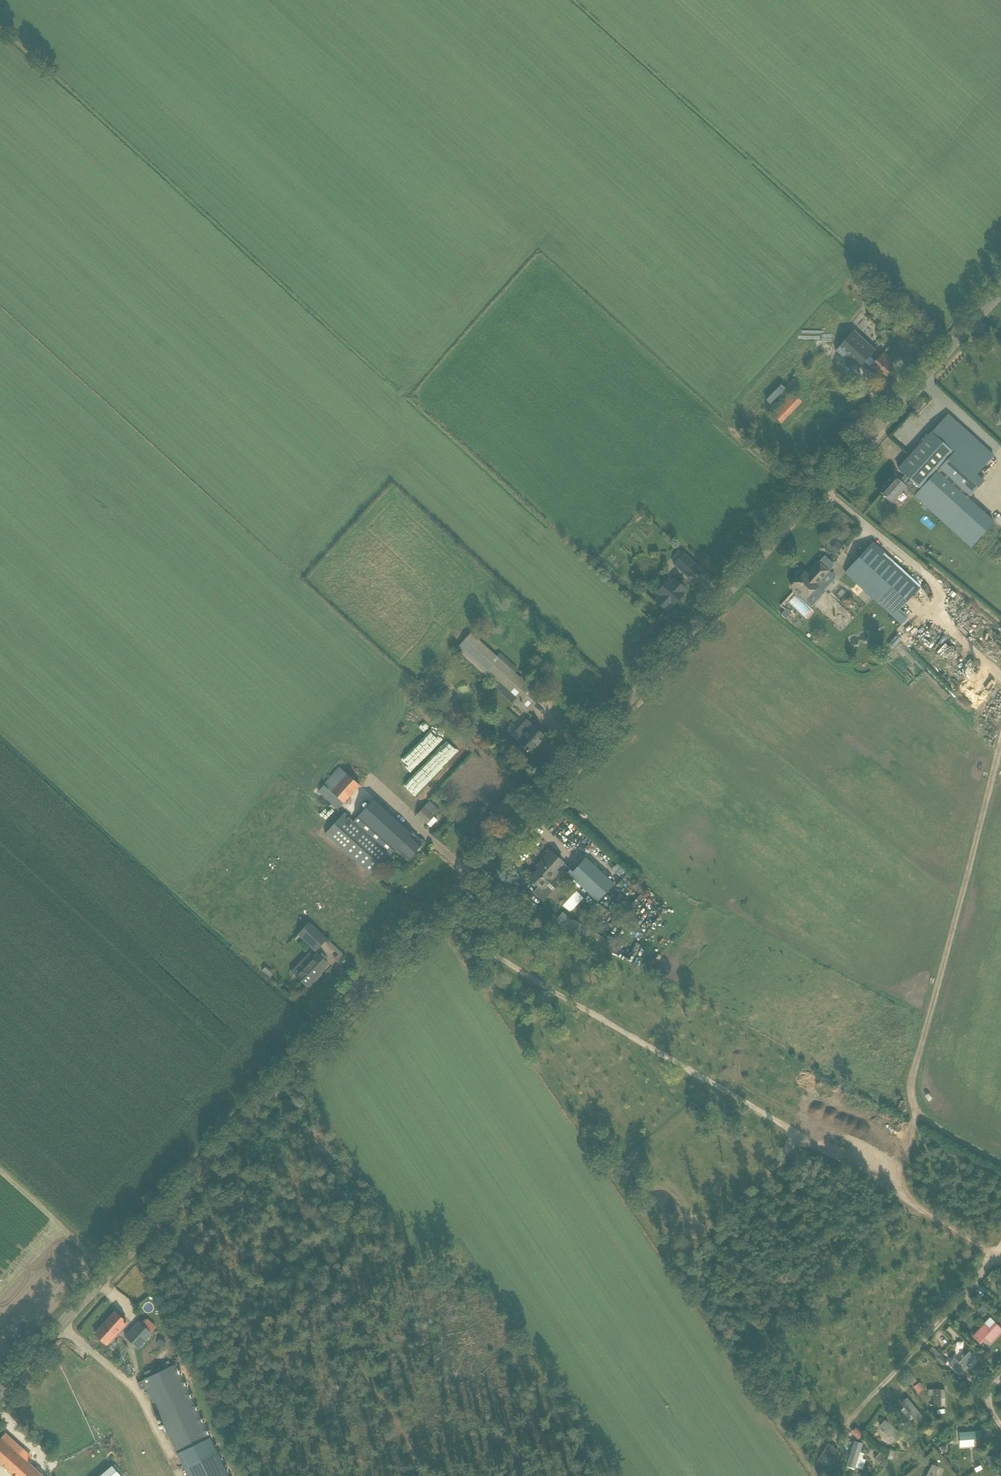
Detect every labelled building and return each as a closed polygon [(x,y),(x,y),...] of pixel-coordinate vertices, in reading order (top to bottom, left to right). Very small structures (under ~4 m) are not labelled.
[(836,349),(850,363),(857,369),(864,362),(870,356),(875,350),(876,350),(854,330),(836,349)] [(895,366),(889,360),(890,359),(883,353),(881,356),(875,350),(869,356),(875,362),(869,369),(876,375),(877,373),(883,379),(895,366)] [(782,423),(802,402),(791,392),(771,413),(782,423)] [(997,425),(1000,424),(1000,409),(993,412),(997,425)] [(973,469),(983,458),(989,452),(948,413),(942,421),(898,468),(905,475),(900,481),(893,474),(878,491),(885,497),(886,497),(892,502),(905,487),(914,495),(913,496),(949,529),(952,526),(972,545),(987,529),(994,522),(972,502),(971,503),(969,502),(970,500),(968,498),(978,487),(985,480),(973,469)] [(763,448),(773,435),(763,426),(752,439),(763,448)] [(843,547),(838,542),(831,549),(836,554),(843,547)] [(921,585),(924,581),(892,553),(889,557),(880,549),(873,543),(845,573),(852,579),(886,609),(881,614),(889,621),(899,609),(921,585)] [(688,578),(699,566),(683,552),(672,564),(688,578)] [(805,599),(812,606),(826,592),(818,585),(817,583),(828,571),(819,563),(808,575),(804,572),(791,586),(805,599)] [(676,602),(684,593),(682,592),(685,588),(674,579),(668,586),(665,583),(657,592),(660,595),(655,601),(666,610),(671,604),(672,606),(673,605),(672,603),(674,600),(676,602)] [(785,609),(780,614),(786,619),(790,614),(785,609)] [(881,639),(892,633),(886,621),(875,628),(881,639)] [(542,694),(530,683),(528,685),(471,632),(458,647),(528,710),(542,694)] [(544,736),(526,719),(512,735),(528,750),(531,753),(537,747),(536,746),(544,736)] [(446,751),(440,758),(435,764),(445,773),(456,760),(446,751)] [(340,766),(318,790),(339,809),(361,785),(340,766)] [(374,797),(357,816),(353,821),(344,813),(325,833),(345,851),(363,868),(370,875),(393,849),(395,851),(397,850),(408,860),(422,844),(417,840),(419,838),(412,831),(374,797)] [(439,810),(429,801),(417,814),(427,824),(439,810)] [(562,862),(558,857),(551,851),(539,863),(542,865),(530,878),(538,886),(533,892),(540,899),(543,901),(558,885),(551,879),(559,871),(556,868),(562,862)] [(572,868),(567,874),(599,903),(616,884),(586,857),(574,870),(572,868)] [(570,913),(584,897),(576,890),(562,906),(570,913)] [(562,911),(556,920),(573,933),(580,924),(562,911)] [(315,952),(327,940),(309,922),(297,934),(300,937),(315,952)] [(316,977),(328,964),(317,953),(314,956),(309,951),(296,965),(301,970),(296,975),(308,987),(317,978),(316,977)] [(983,1305),(979,1309),(985,1314),(988,1310),(983,1305)] [(115,1312),(95,1334),(107,1344),(127,1322),(115,1312)] [(993,1343),(1000,1334),(1000,1326),(991,1316),(973,1335),(982,1344),(988,1338),(993,1343)] [(152,1333),(139,1321),(125,1336),(139,1348),(152,1333)] [(946,1346),(952,1341),(941,1330),(935,1335),(946,1346)] [(929,1350),(943,1365),(948,1361),(934,1345),(929,1350)] [(955,1357),(948,1364),(958,1374),(976,1356),(970,1350),(960,1361),(955,1357)] [(175,1365),(143,1380),(188,1475),(228,1475),(175,1365)] [(918,1384),(913,1387),(917,1393),(922,1390),(918,1384)] [(934,1394),(934,1406),(946,1406),(946,1388),(929,1389),(929,1394),(934,1394)] [(908,1396),(902,1402),(905,1406),(902,1409),(914,1424),(924,1417),(908,1396)] [(892,1406),(885,1412),(888,1416),(895,1410),(892,1406)] [(896,1440),(902,1433),(886,1419),(880,1426),(896,1440)] [(857,1427),(852,1431),(859,1438),(863,1434),(857,1427)] [(983,1444),(983,1430),(960,1431),(960,1444),(983,1444)] [(19,1454),(23,1450),(13,1440),(6,1433),(0,1439),(0,1463),(13,1475),(42,1475),(39,1474),(42,1471),(36,1465),(34,1468),(19,1454)] [(847,1466),(862,1470),(865,1458),(860,1456),(864,1443),(854,1440),(847,1466)] [(826,1466),(836,1449),(827,1443),(817,1460),(826,1466)] [(879,1453),(874,1459),(879,1463),(884,1457),(879,1453)] [(926,1475),(936,1475),(940,1467),(933,1463),(926,1475)] [(112,1466),(99,1475),(120,1475),(112,1466)]
